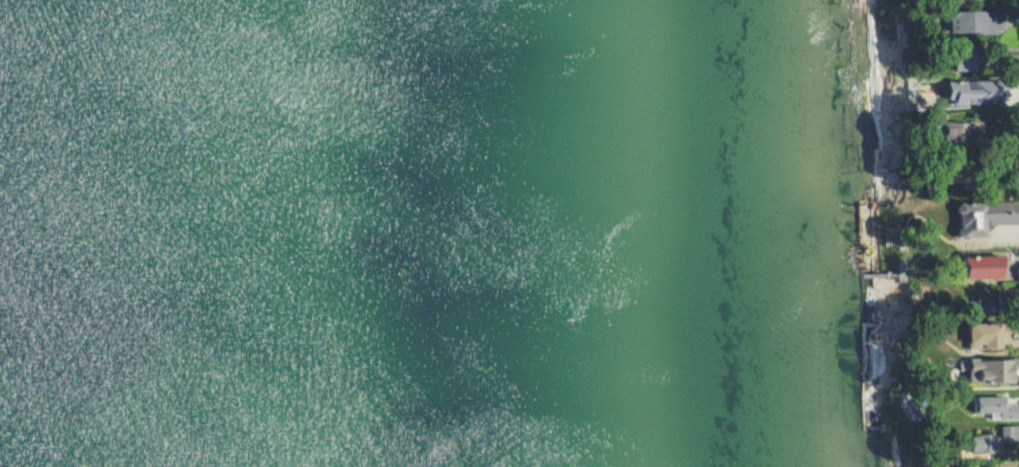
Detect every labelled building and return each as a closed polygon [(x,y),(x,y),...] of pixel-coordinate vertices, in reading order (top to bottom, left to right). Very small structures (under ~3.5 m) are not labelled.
[(951,33),(1001,32),(1001,11),(950,13),(951,33)] [(948,105),(997,104),(997,81),(948,81),(948,105)] [(984,204),(984,224),(1018,223),(1018,203),(984,204)] [(1004,258),(966,256),(965,278),(1003,279),(1004,258)] [(969,349),(979,349),(979,347),(1008,347),(1008,325),(969,324),(969,349)] [(1015,370),(1018,370),(1018,359),(969,359),(969,382),(1015,382),(1015,370)] [(1018,420),(1018,402),(1007,402),(1007,397),(977,398),(977,414),(1000,413),(1000,420),(1018,420)] [(1001,442),(1018,441),(1018,428),(1000,429),(1001,442)] [(971,452),(1000,453),(1000,438),(971,437),(971,452)]
